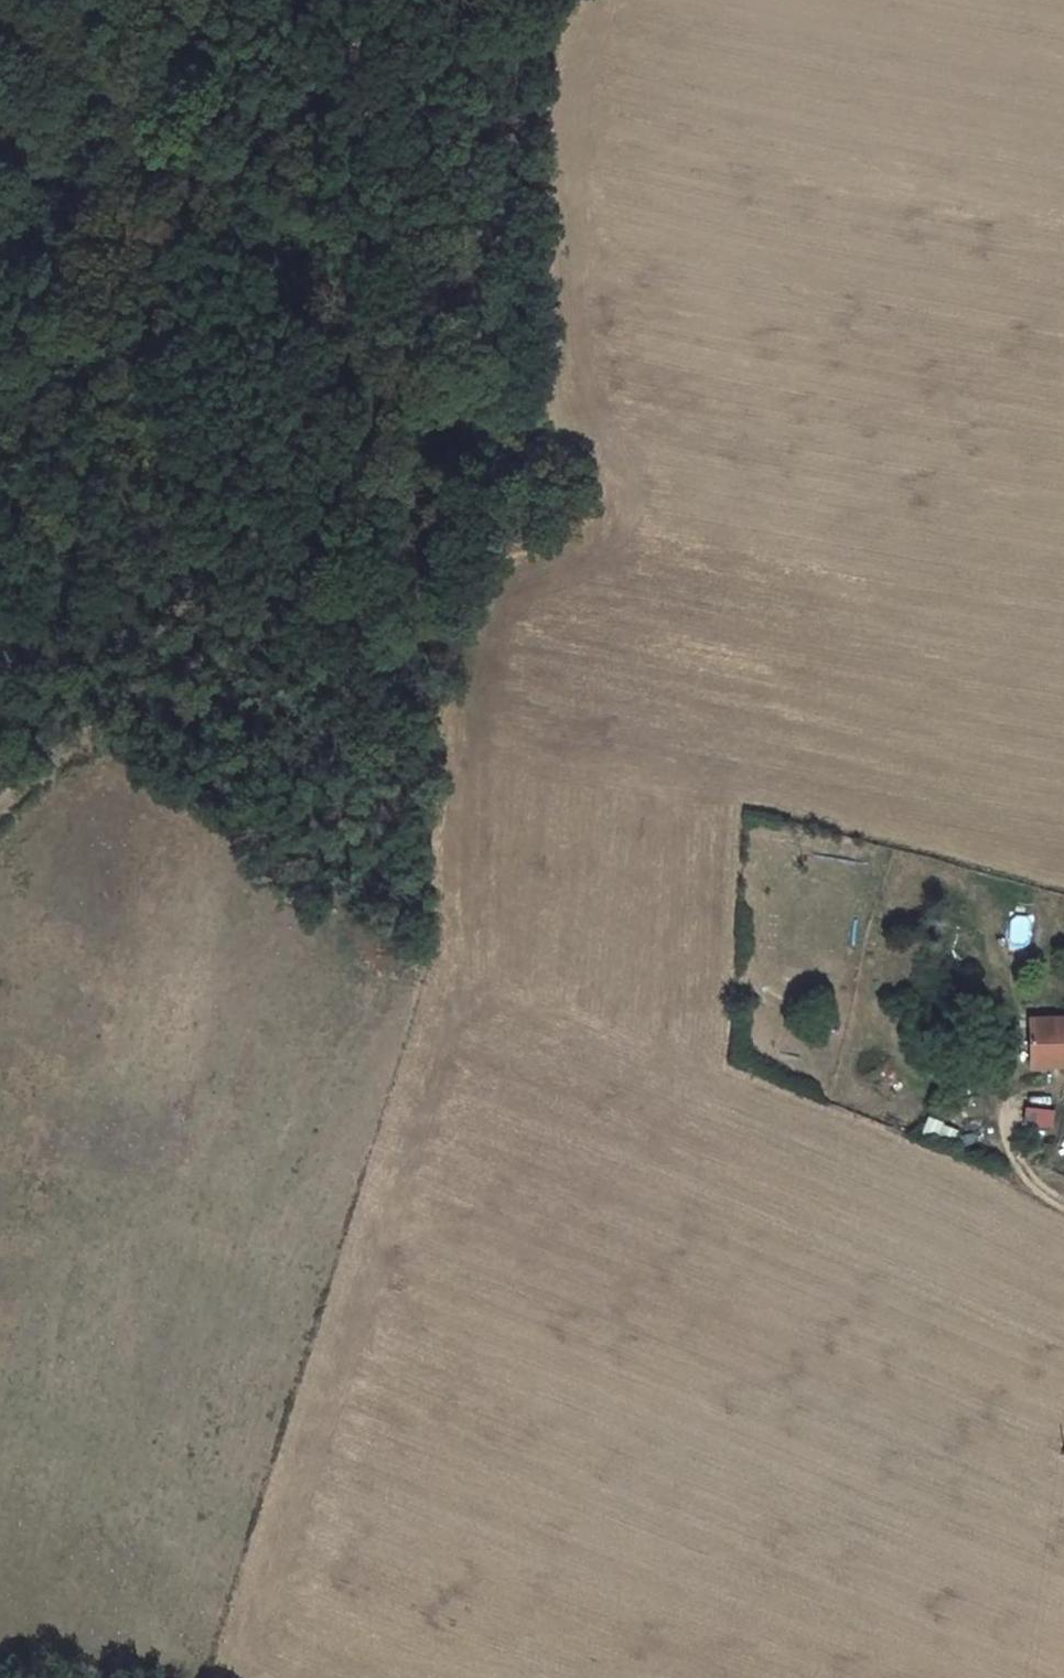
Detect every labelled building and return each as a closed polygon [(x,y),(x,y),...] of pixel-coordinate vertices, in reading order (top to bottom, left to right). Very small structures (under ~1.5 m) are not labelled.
[(1030,1018),(1030,1065),(1063,1064),(1063,1018),(1030,1018)]
